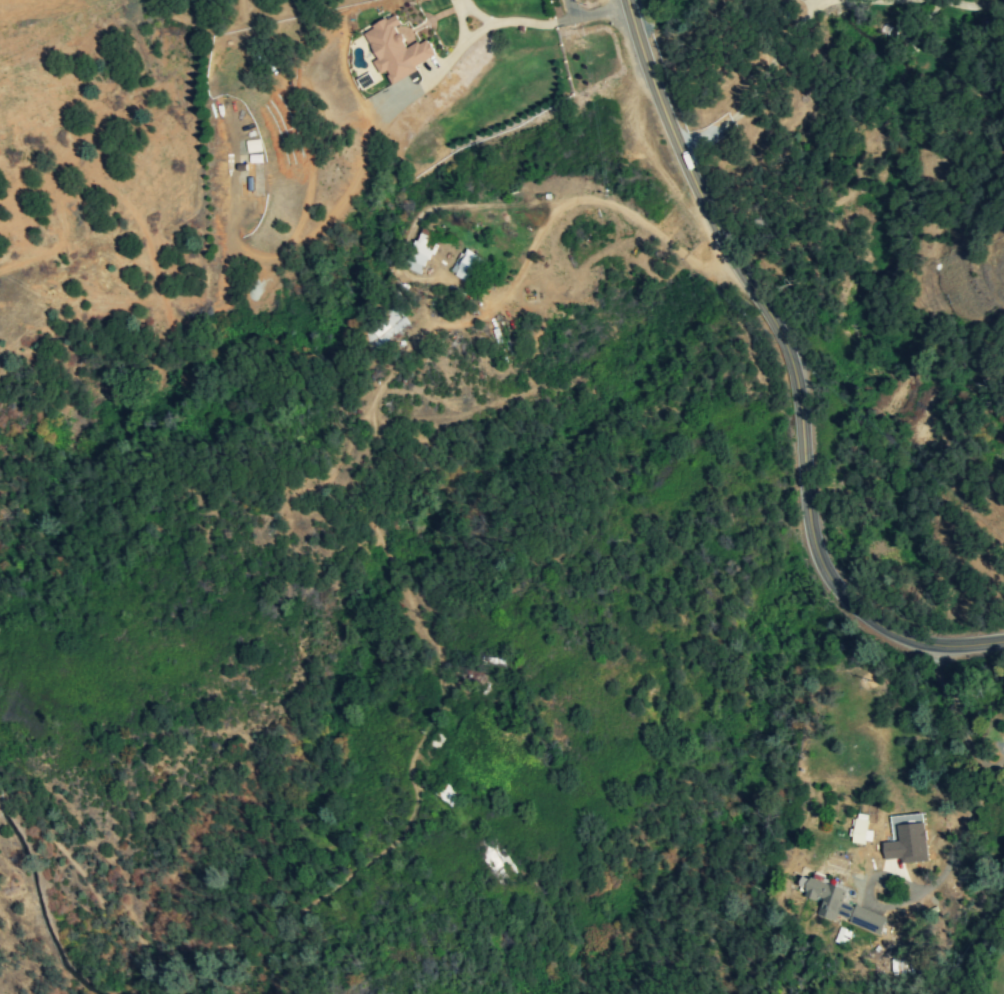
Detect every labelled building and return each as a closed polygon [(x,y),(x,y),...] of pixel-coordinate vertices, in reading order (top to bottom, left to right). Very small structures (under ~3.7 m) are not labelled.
[(363,31),(376,59),(372,61),(378,74),(385,71),(390,82),(438,58),(427,38),(405,49),(394,27),(401,24),(396,14),(363,31)] [(422,275),(434,245),(428,243),(432,231),(420,227),(404,268),(422,275)] [(481,259),(465,248),(449,271),(465,282),(481,259)] [(408,324),(395,307),(361,332),(374,349),(408,324)] [(873,831),(866,830),(869,816),(857,814),(852,841),(871,844),(873,831)] [(929,861),(926,820),(897,823),(899,841),(882,842),(883,860),(901,859),(902,864),(929,861)] [(882,933),(887,916),(841,903),(845,888),(801,875),(798,888),(805,890),(803,896),(821,901),(817,916),(835,921),(836,919),(882,933)]
